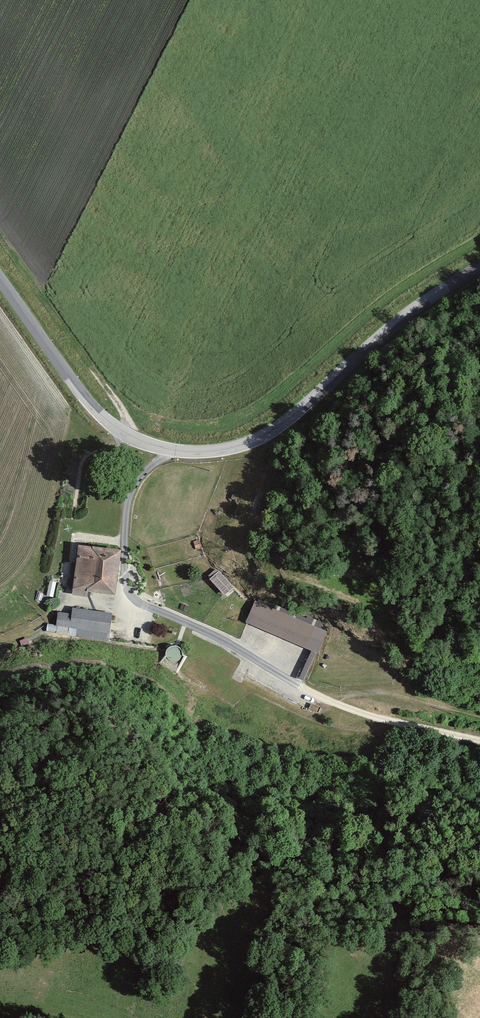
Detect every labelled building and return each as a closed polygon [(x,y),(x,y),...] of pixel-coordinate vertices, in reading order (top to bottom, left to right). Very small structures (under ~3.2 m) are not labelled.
[(115,541),(70,538),(67,590),(112,593),(115,541)] [(209,580),(225,598),(235,589),(219,571),(209,580)] [(326,632),(255,601),(246,623),(310,651),(317,654),(326,632)] [(110,628),(111,616),(71,610),(70,616),(56,615),(54,629),(58,630),(58,638),(108,646),(110,628)] [(175,644),(165,649),(171,663),(182,658),(175,644)] [(304,682),(317,654),(310,651),(298,679),(304,682)]
